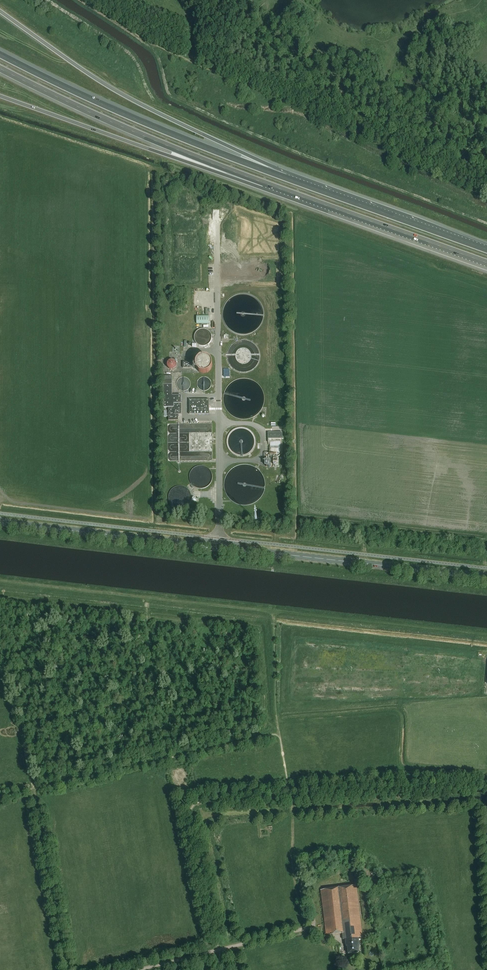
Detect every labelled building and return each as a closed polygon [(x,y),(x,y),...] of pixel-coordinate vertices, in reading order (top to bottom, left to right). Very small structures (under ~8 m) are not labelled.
[(200,330),(198,331),(197,332),(196,333),(196,334),(195,336),(195,337),(195,338),(195,340),(196,341),(197,343),(198,344),(199,345),(200,345),(201,346),(203,346),(204,346),(206,346),(207,345),(208,345),(210,344),(211,342),(211,341),(212,340),(212,338),(212,337),(212,335),(211,334),(210,333),(209,332),(208,331),(207,330),(206,329),(204,329),(203,329),(201,329),(200,330)] [(204,356),(202,356),(201,357),(200,358),(199,359),(198,360),(197,361),(197,363),(196,364),(196,366),(197,367),(197,369),(198,370),(199,371),(200,372),(202,373),(203,373),(204,374),(206,373),(207,373),(209,372),(210,371),(211,370),(211,368),(212,367),(212,365),(212,364),(212,362),(211,361),(210,360),(209,359),(208,358),(207,357),(205,356),(204,356)] [(178,367),(178,365),(178,364),(177,363),(177,362),(176,361),(175,360),(174,360),(173,359),(172,359),(171,359),(169,360),(168,361),(167,362),(167,363),(166,364),(166,366),(167,367),(167,369),(168,369),(169,370),(170,371),(172,371),(174,371),(175,370),(176,369),(177,368),(178,367)] [(172,396),(172,385),(163,385),(163,408),(168,408),(168,421),(178,421),(178,415),(181,415),(181,396),(172,396)] [(209,415),(209,400),(189,400),(189,414),(209,415)] [(194,459),(214,460),(214,423),(210,423),(210,429),(212,429),(212,431),(209,431),(209,432),(190,432),(190,451),(192,451),(192,455),(194,455),(194,459)] [(347,946),(348,948),(348,954),(359,952),(358,948),(360,948),(359,937),(363,937),(357,886),(321,890),(327,935),(342,933),(343,939),(345,939),(346,946),(347,946)]
